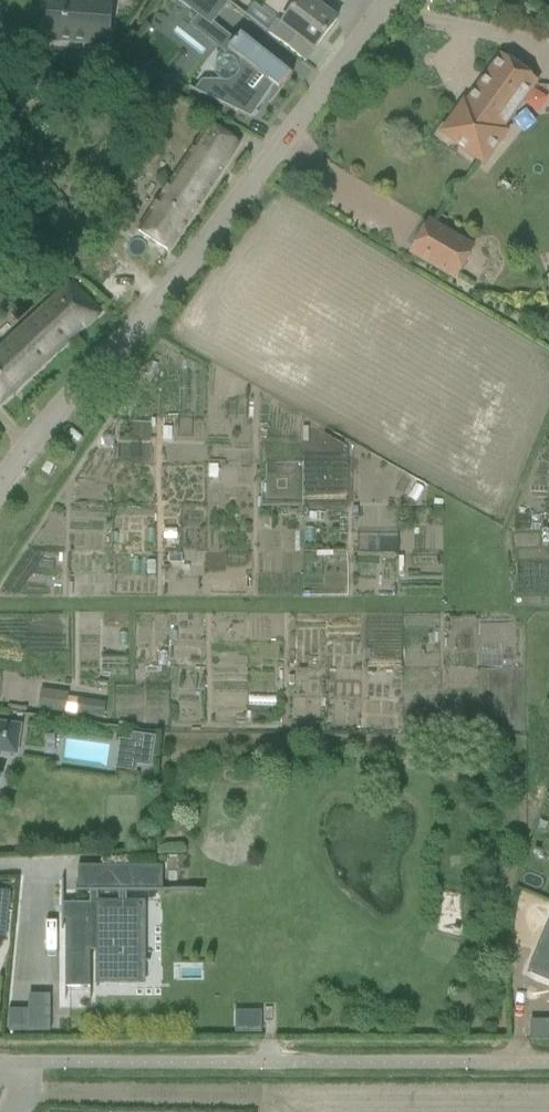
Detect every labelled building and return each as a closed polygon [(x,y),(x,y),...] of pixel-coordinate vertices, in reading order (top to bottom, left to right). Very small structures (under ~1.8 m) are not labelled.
[(41,32),(45,36),(44,41),(81,45),(107,47),(107,40),(110,40),(113,5),(113,0),(66,0),(66,1),(49,0),(48,0),(47,18),(42,21),(41,32)] [(210,27),(229,4),(224,0),(177,0),(210,27)] [(306,62),(338,20),(311,0),(301,0),(282,24),(279,21),(269,34),(306,62)] [(190,88),(189,89),(252,120),(274,87),(278,81),(283,85),(283,86),(284,87),(292,76),(241,35),(235,41),(228,50),(233,54),(230,58),(229,59),(225,58),(221,59),(218,62),(215,66),(215,71),(216,75),(219,78),(223,80),(223,82),(206,83),(201,93),(190,88)] [(457,145),(483,165),(503,137),(499,134),(536,82),(519,70),(501,57),(485,80),(475,93),(467,103),(465,102),(443,133),(458,144),(457,145)] [(139,232),(169,252),(239,145),(210,126),(166,192),(139,232)] [(411,254),(455,279),(473,249),(429,223),(411,254)] [(1,407),(102,314),(71,281),(53,298),(56,301),(19,335),(16,332),(6,341),(9,345),(3,350),(0,347),(0,407),(1,407)] [(163,428),(163,441),(173,441),(173,428),(163,428)] [(104,436),(103,445),(114,446),(114,437),(104,436)] [(209,465),(209,479),(218,479),(218,465),(209,465)] [(164,530),(164,540),(177,540),(177,530),(164,530)] [(39,710),(104,718),(107,704),(67,699),(68,695),(42,691),(39,710)] [(249,696),(249,706),(276,707),(276,697),(249,696)] [(130,763),(150,765),(154,739),(134,736),(130,763)] [(89,892),(90,904),(62,905),(62,920),(66,920),(66,988),(90,988),(90,951),(96,951),(96,989),(98,989),(98,983),(135,983),(135,903),(127,903),(127,891),(162,891),(162,867),(78,868),(78,891),(89,892)] [(0,890),(0,939),(6,939),(11,891),(0,890)] [(8,1009),(9,1032),(49,1031),(48,994),(27,995),(28,1008),(8,1009)] [(235,1032),(261,1031),(260,1009),(234,1010),(235,1032)] [(530,1021),(530,1040),(543,1040),(544,1021),(530,1021)]
